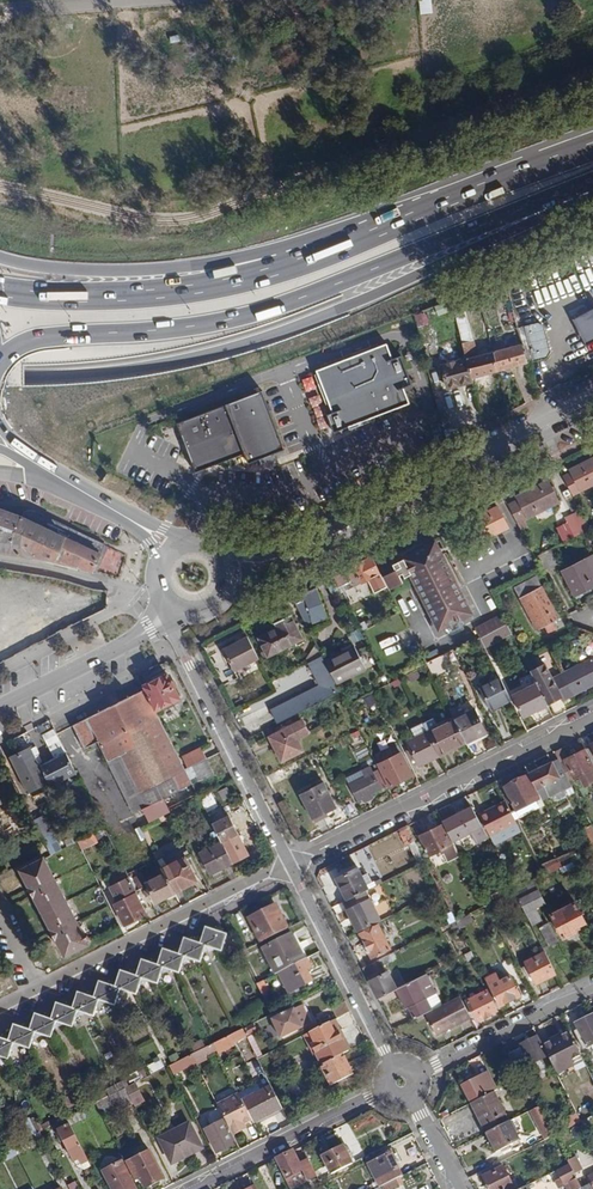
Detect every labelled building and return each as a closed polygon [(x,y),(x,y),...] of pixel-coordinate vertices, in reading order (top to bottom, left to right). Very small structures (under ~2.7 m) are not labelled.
[(420,14),(433,14),(432,0),(419,0),(420,14)] [(472,378),(497,371),(492,353),(478,357),(474,340),(470,341),(467,329),(466,330),(460,310),(455,312),(467,358),(472,378)] [(575,320),(588,346),(592,343),(592,311),(575,320)] [(517,328),(522,344),(527,363),(545,358),(547,352),(539,327),(535,323),(517,328)] [(491,346),(492,353),(497,371),(527,363),(522,344),(513,347),(511,340),(491,346)] [(412,385),(395,341),(316,371),(332,413),(327,415),(334,433),(410,404),(404,388),(412,385)] [(474,382),(472,378),(467,358),(442,365),(448,389),(474,382)] [(314,377),(302,381),(306,392),(318,388),(314,377)] [(285,450),(262,391),(177,424),(196,473),(245,454),(248,464),(259,460),(261,465),(276,459),(274,454),(285,450)] [(321,394),(310,397),(319,432),(330,429),(321,394)] [(439,447),(436,441),(429,444),(432,450),(439,447)] [(562,474),(573,495),(592,485),(592,459),(562,474)] [(558,502),(547,481),(517,496),(519,500),(509,505),(518,523),(558,502)] [(58,561),(77,568),(78,565),(94,573),(107,545),(44,515),(42,515),(32,510),(23,511),(21,515),(0,507),(0,552),(58,561)] [(507,528),(497,507),(471,520),(482,541),(507,528)] [(590,529),(586,520),(570,528),(575,537),(590,529)] [(472,613),(435,541),(403,558),(439,630),(472,613)] [(557,563),(550,550),(536,557),(539,564),(543,570),(557,563)] [(562,571),(575,595),(588,588),(592,586),(592,555),(562,571)] [(372,557),(352,567),(360,581),(361,583),(368,579),(375,592),(386,586),(372,557)] [(351,585),(360,581),(352,567),(325,581),(330,591),(334,597),(343,592),(347,590),(345,585),(349,583),(351,585)] [(557,618),(535,576),(514,588),(537,629),(544,626),(547,632),(556,627),(553,620),(557,618)] [(326,618),(316,586),(292,598),(306,624),(326,618)] [(577,599),(590,592),(588,588),(575,595),(577,599)] [(302,639),(290,615),(279,621),(281,627),(275,630),(259,638),(268,656),(302,639)] [(480,638),(507,624),(502,615),(474,629),(480,638)] [(279,621),(273,624),(275,630),(281,627),(279,621)] [(507,624),(480,638),(483,645),(491,641),(511,631),(507,624)] [(224,649),(235,671),(259,659),(249,637),(224,649)] [(478,650),(484,647),(483,645),(480,638),(474,641),(478,650)] [(483,645),(484,647),(487,652),(494,648),(491,641),(483,645)] [(324,661),(336,684),(365,670),(354,646),(324,661)] [(336,684),(324,661),(322,656),(309,663),(320,685),(272,709),(278,722),(340,691),(336,684)] [(537,683),(548,703),(560,697),(562,700),(592,684),(592,661),(592,658),(551,679),(544,664),(537,668),(533,659),(527,662),(537,683)] [(412,677),(429,669),(427,665),(410,673),(412,677)] [(144,688),(156,711),(179,699),(167,674),(143,686),(144,688)] [(508,700),(497,679),(482,686),(493,707),(508,700)] [(548,703),(537,683),(513,695),(523,716),(548,703)] [(156,711),(144,688),(71,724),(83,748),(97,741),(133,814),(144,808),(163,799),(193,784),(186,770),(156,711)] [(374,692),(363,698),(367,707),(378,702),(374,692)] [(454,719),(466,741),(467,743),(486,733),(474,709),(454,719)] [(439,755),(466,741),(454,719),(427,732),(439,755)] [(306,734),(300,722),(267,738),(279,764),(301,753),(295,740),(306,734)] [(423,724),(411,730),(415,738),(427,732),(423,724)] [(419,765),(439,755),(427,732),(415,738),(407,742),(419,765)] [(585,748),(592,764),(592,743),(591,744),(584,747),(585,748)] [(41,766),(31,746),(10,757),(28,793),(50,783),(51,785),(77,773),(67,754),(41,766)] [(182,757),(187,769),(207,759),(202,747),(182,757)] [(563,759),(568,757),(563,747),(554,752),(558,759),(559,762),(563,759)] [(393,757),(389,748),(382,752),(386,761),(393,757)] [(585,748),(568,757),(563,759),(573,778),(579,776),(584,785),(592,781),(592,764),(585,748)] [(411,775),(400,753),(393,757),(386,761),(379,764),(390,786),(411,775)] [(207,759),(187,769),(190,775),(195,772),(200,781),(214,774),(207,759)] [(559,762),(558,759),(538,769),(535,761),(525,766),(542,800),(549,797),(571,785),(559,762)] [(388,785),(379,769),(350,784),(358,800),(362,798),(372,794),(388,785)] [(537,798),(527,776),(505,787),(516,809),(537,798)] [(335,807),(323,783),(300,795),(312,818),(335,807)] [(557,801),(574,792),(571,785),(549,797),(557,801)] [(230,794),(227,786),(221,789),(224,796),(230,794)] [(365,803),(374,799),(372,794),(362,798),(365,803)] [(169,812),(163,799),(144,808),(151,822),(169,812)] [(174,821),(191,813),(189,808),(192,807),(189,801),(169,812),(174,821)] [(516,823),(506,801),(480,814),(491,835),(516,823)] [(442,821),(443,824),(454,844),(471,836),(475,843),(487,837),(472,807),(442,821)] [(62,849),(45,815),(33,821),(46,845),(51,855),(62,849)] [(213,824),(222,841),(237,834),(228,816),(213,824)] [(459,854),(454,844),(443,824),(420,836),(430,855),(441,849),(447,860),(459,854)] [(144,825),(136,828),(140,840),(149,837),(144,825)] [(591,825),(585,828),(592,844),(592,829),(591,825)] [(425,860),(408,826),(398,831),(404,845),(408,843),(418,863),(425,860)] [(198,853),(209,875),(233,863),(222,841),(198,853)] [(164,874),(174,893),(197,881),(185,857),(162,869),(164,874)] [(88,943),(44,859),(40,861),(20,871),(65,954),(88,943)] [(543,876),(562,867),(562,866),(559,860),(540,870),(543,876)] [(562,866),(562,867),(565,873),(575,867),(573,861),(562,866)] [(336,879),(347,900),(357,895),(368,889),(366,885),(362,876),(357,868),(336,879)] [(366,885),(371,882),(367,873),(362,876),(366,885)] [(156,902),(174,893),(164,874),(147,883),(156,902)] [(124,926),(146,915),(135,893),(136,892),(129,878),(110,887),(118,903),(115,904),(124,926)] [(371,882),(366,885),(368,889),(382,882),(380,878),(371,882)] [(533,881),(514,891),(518,897),(531,925),(541,920),(535,908),(544,904),(533,881)] [(503,905),(518,897),(514,891),(500,898),(503,905)] [(360,902),(357,895),(347,900),(343,902),(357,930),(379,919),(369,898),(360,902)] [(585,923),(574,902),(550,914),(563,939),(576,932),(574,928),(585,923)] [(288,928),(275,905),(248,918),(260,942),(288,928)] [(449,924),(456,920),(451,910),(443,913),(449,924)] [(468,914),(456,920),(460,927),(472,922),(468,914)] [(389,948),(377,924),(360,933),(371,957),(389,948)] [(558,941),(550,926),(542,930),(550,945),(558,941)] [(200,944),(206,946),(221,951),(227,934),(205,928),(200,944)] [(279,972),(304,959),(291,934),(263,949),(275,974),(279,972)] [(206,946),(200,944),(184,939),(178,955),(184,957),(201,962),(206,946)] [(235,943),(240,953),(247,949),(242,940),(235,943)] [(247,949),(240,953),(244,960),(255,954),(251,947),(247,949)] [(163,950),(157,965),(163,967),(180,973),(184,957),(178,955),(163,950)] [(472,951),(465,955),(468,960),(474,956),(472,951)] [(556,973),(545,951),(524,961),(526,964),(523,966),(526,974),(530,972),(535,984),(556,973)] [(304,959),(279,972),(289,992),(311,981),(305,969),(310,967),(306,958),(304,959)] [(136,976),(141,978),(158,984),(163,967),(157,965),(142,960),(136,976)] [(379,970),(375,961),(363,967),(367,976),(379,970)] [(114,987),(120,989),(136,994),(141,978),(136,976),(120,971),(114,987)] [(378,998),(396,989),(387,972),(370,981),(378,998)] [(499,981),(495,973),(486,978),(487,981),(499,1005),(520,994),(510,975),(499,981)] [(425,974),(396,989),(405,1008),(408,1007),(414,1018),(421,1014),(424,1013),(426,1012),(437,1006),(432,995),(435,994),(425,974)] [(256,984),(263,996),(269,993),(262,981),(256,984)] [(120,989),(114,987),(99,982),(93,998),(99,1000),(115,1005),(120,989)] [(496,1010),(486,990),(466,1000),(477,1020),(496,1010)] [(93,1016),(99,1000),(93,998),(77,993),(72,1009),(78,1011),(93,1016)] [(473,1018),(461,994),(437,1006),(426,1012),(438,1035),(473,1018)] [(350,1011),(345,1002),(333,1008),(338,1018),(350,1011)] [(73,1027),(78,1011),(72,1009),(56,1004),(50,1019),(57,1021),(73,1027)] [(302,1006),(293,1010),(297,1019),(306,1015),(302,1006)] [(261,1009),(253,1013),(257,1021),(265,1017),(261,1009)] [(297,1019),(293,1010),(273,1019),(281,1037),(301,1028),(297,1019)] [(233,1024),(237,1031),(243,1028),(253,1023),(257,1021),(253,1013),(233,1024)] [(421,1014),(414,1018),(416,1022),(425,1017),(424,1013),(421,1014)] [(592,1044),(592,1014),(574,1024),(577,1030),(572,1032),(582,1050),(592,1044)] [(34,1015),(29,1030),(35,1032),(51,1037),(57,1021),(50,1019),(34,1015)] [(306,1015),(297,1019),(301,1028),(310,1023),(306,1015)] [(334,1020),(329,1022),(334,1034),(338,1031),(340,1031),(334,1020)] [(310,1032),(316,1043),(311,1045),(321,1065),(342,1054),(348,1051),(338,1031),(334,1034),(329,1022),(310,1032)] [(257,1031),(253,1023),(243,1028),(245,1033),(247,1035),(257,1031)] [(13,1025),(8,1041),(14,1043),(30,1048),(35,1032),(29,1030),(13,1025)] [(243,1028),(237,1031),(224,1038),(226,1042),(245,1033),(243,1028)] [(541,1044),(552,1064),(557,1073),(584,1060),(568,1030),(541,1044)] [(311,1045),(316,1043),(310,1032),(305,1035),(311,1045)] [(539,1071),(552,1064),(541,1044),(537,1036),(518,1046),(519,1048),(507,1054),(516,1072),(535,1063),(539,1071)] [(9,1059),(14,1043),(8,1041),(0,1038),(0,1056),(9,1059)] [(29,1050),(20,1055),(23,1061),(32,1057),(29,1050)] [(352,1074),(342,1054),(321,1065),(332,1084),(352,1074)] [(257,1059),(246,1064),(252,1075),(262,1069),(257,1059)] [(163,1062),(156,1066),(154,1062),(146,1066),(151,1075),(165,1068),(163,1062)] [(517,1080),(521,1088),(528,1084),(524,1076),(517,1080)] [(462,1085),(471,1103),(486,1096),(477,1078),(462,1085)] [(126,1079),(105,1090),(108,1097),(125,1088),(130,1086),(126,1079)] [(206,1129),(217,1152),(237,1142),(233,1134),(233,1133),(218,1105),(207,1084),(203,1086),(221,1122),(206,1129)] [(273,1089),(271,1085),(242,1100),(252,1120),(254,1123),(283,1108),(273,1089)] [(133,1103),(125,1088),(108,1097),(96,1103),(99,1110),(114,1103),(117,1110),(133,1103)] [(96,1103),(108,1097),(105,1090),(104,1089),(83,1100),(87,1107),(96,1103)] [(486,1096),(471,1103),(482,1125),(505,1114),(494,1092),(486,1096)] [(218,1105),(233,1133),(246,1126),(245,1124),(252,1120),(242,1100),(239,1094),(218,1105)] [(55,1118),(42,1124),(44,1129),(51,1125),(66,1118),(57,1101),(48,1105),(55,1118)] [(555,1135),(540,1106),(529,1111),(544,1140),(545,1140),(552,1136),(555,1135)] [(66,1118),(69,1125),(84,1118),(80,1111),(66,1118)] [(573,1125),(581,1121),(576,1112),(568,1116),(573,1125)] [(24,1139),(40,1131),(44,1129),(42,1124),(41,1121),(37,1123),(34,1118),(31,1120),(30,1117),(16,1124),(24,1139)] [(87,1159),(69,1125),(66,1118),(51,1125),(54,1132),(59,1130),(64,1140),(77,1165),(87,1159)] [(587,1119),(581,1121),(586,1130),(591,1128),(587,1119)] [(519,1141),(509,1121),(486,1133),(496,1152),(499,1151),(502,1155),(509,1152),(509,1154),(522,1147),(519,1141)] [(202,1149),(189,1123),(159,1139),(172,1164),(202,1149)] [(24,1139),(16,1124),(0,1132),(0,1135),(7,1148),(13,1145),(24,1139)] [(233,1133),(233,1134),(247,1128),(246,1126),(233,1133)] [(54,1132),(59,1143),(64,1140),(59,1130),(54,1132)] [(40,1131),(24,1139),(13,1145),(18,1155),(45,1141),(40,1131)] [(545,1140),(552,1153),(559,1149),(552,1136),(545,1140)] [(346,1152),(343,1146),(322,1157),(331,1174),(352,1164),(350,1160),(346,1152)] [(354,1158),(350,1150),(346,1152),(350,1160),(354,1158)] [(149,1151),(126,1163),(131,1174),(135,1180),(140,1178),(145,1188),(163,1179),(149,1151)] [(285,1178),(291,1188),(301,1188),(319,1180),(308,1159),(299,1163),(293,1151),(276,1159),(285,1178)] [(382,1185),(395,1179),(401,1176),(393,1159),(395,1158),(392,1152),(369,1164),(380,1186),(382,1185)] [(567,1165),(560,1152),(553,1156),(560,1169),(567,1165)] [(91,1167),(87,1159),(77,1165),(78,1167),(85,1170),(91,1167)] [(126,1163),(125,1160),(103,1171),(112,1188),(136,1188),(128,1175),(131,1174),(126,1163)] [(570,1164),(567,1165),(560,1169),(557,1170),(564,1184),(567,1183),(571,1188),(579,1188),(582,1188),(570,1164)] [(268,1188),(272,1188),(275,1188),(266,1165),(259,1168),(268,1188)] [(503,1167),(484,1177),(490,1188),(509,1188),(513,1187),(503,1167)] [(586,1177),(590,1184),(582,1188),(583,1188),(592,1188),(592,1173),(586,1177)] [(382,1185),(384,1188),(392,1188),(398,1186),(395,1179),(382,1185)]
